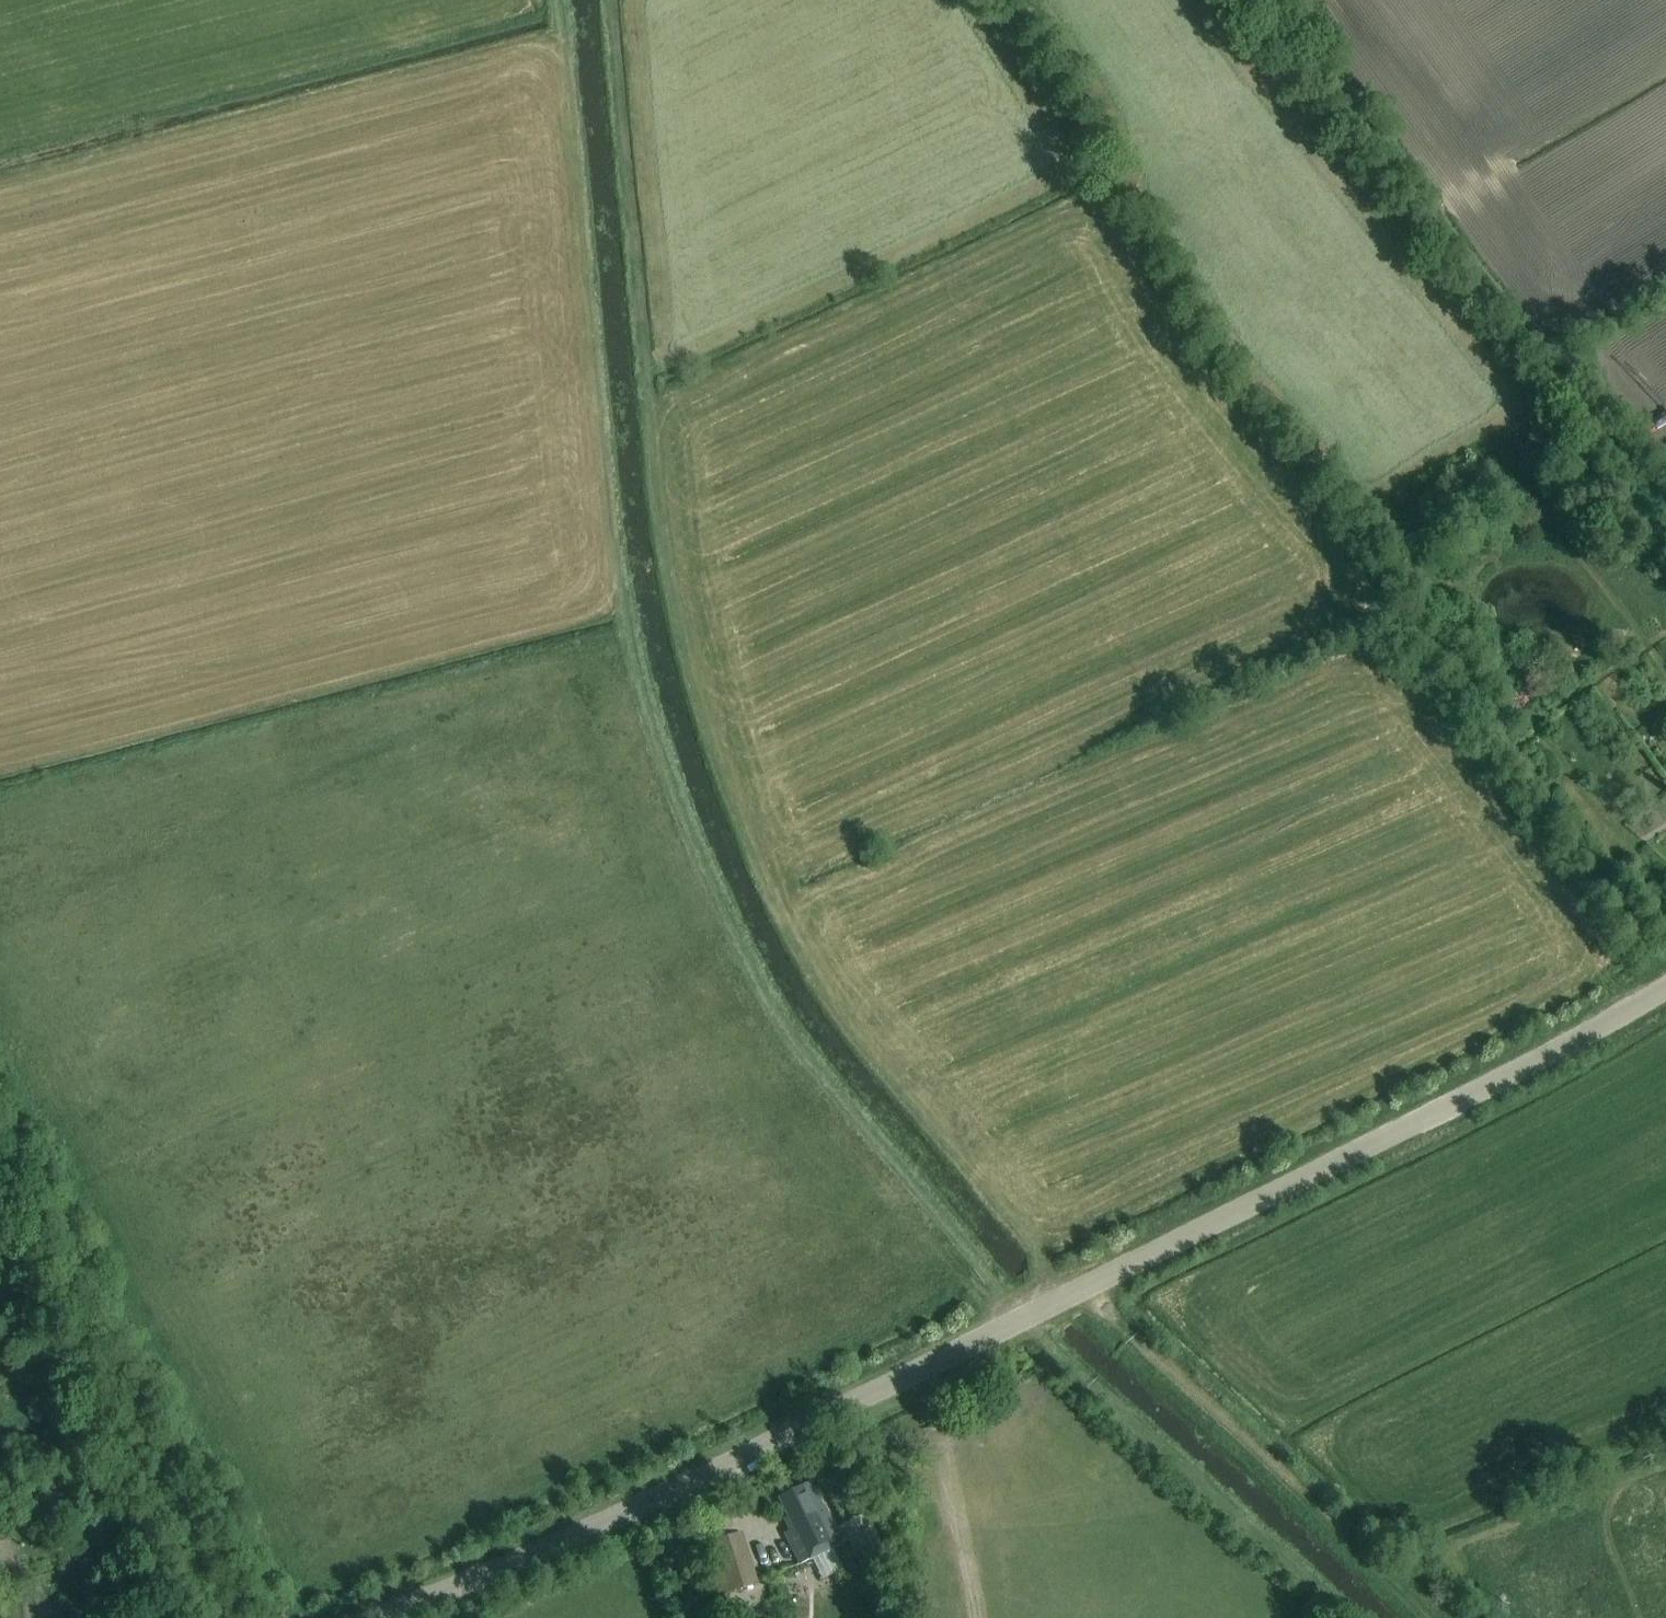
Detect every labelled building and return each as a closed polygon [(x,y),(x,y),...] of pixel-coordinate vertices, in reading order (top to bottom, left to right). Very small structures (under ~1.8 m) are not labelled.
[(1633,822),(1645,838),(1665,821),(1665,796),(1633,822)] [(777,1497),(788,1521),(782,1524),(801,1566),(853,1542),(860,1558),(876,1551),(861,1516),(832,1529),(811,1482),(777,1497)] [(758,1582),(741,1531),(741,1530),(736,1531),(730,1509),(715,1514),(721,1534),(703,1540),(720,1593),(728,1591),(732,1604),(750,1598),(746,1586),(758,1582)]
